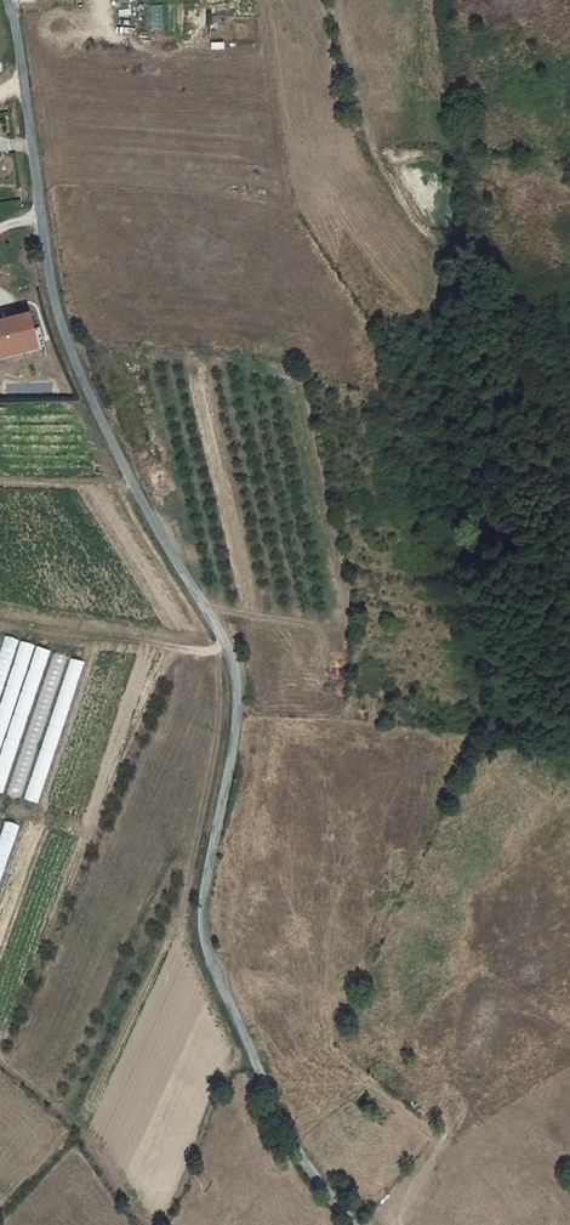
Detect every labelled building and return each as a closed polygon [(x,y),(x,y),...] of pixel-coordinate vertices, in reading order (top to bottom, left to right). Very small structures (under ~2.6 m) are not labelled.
[(7,345),(10,355),(39,346),(30,313),(0,321),(0,346),(7,345)] [(6,636),(0,653),(0,697),(19,640),(6,636)] [(22,641),(0,705),(0,749),(35,646),(22,641)] [(37,646),(0,757),(0,793),(2,794),(50,651),(37,646)] [(68,658),(54,653),(7,793),(21,797),(68,658)] [(85,663),(72,658),(25,798),(38,802),(85,663)] [(19,827),(5,822),(0,837),(0,881),(19,827)]
